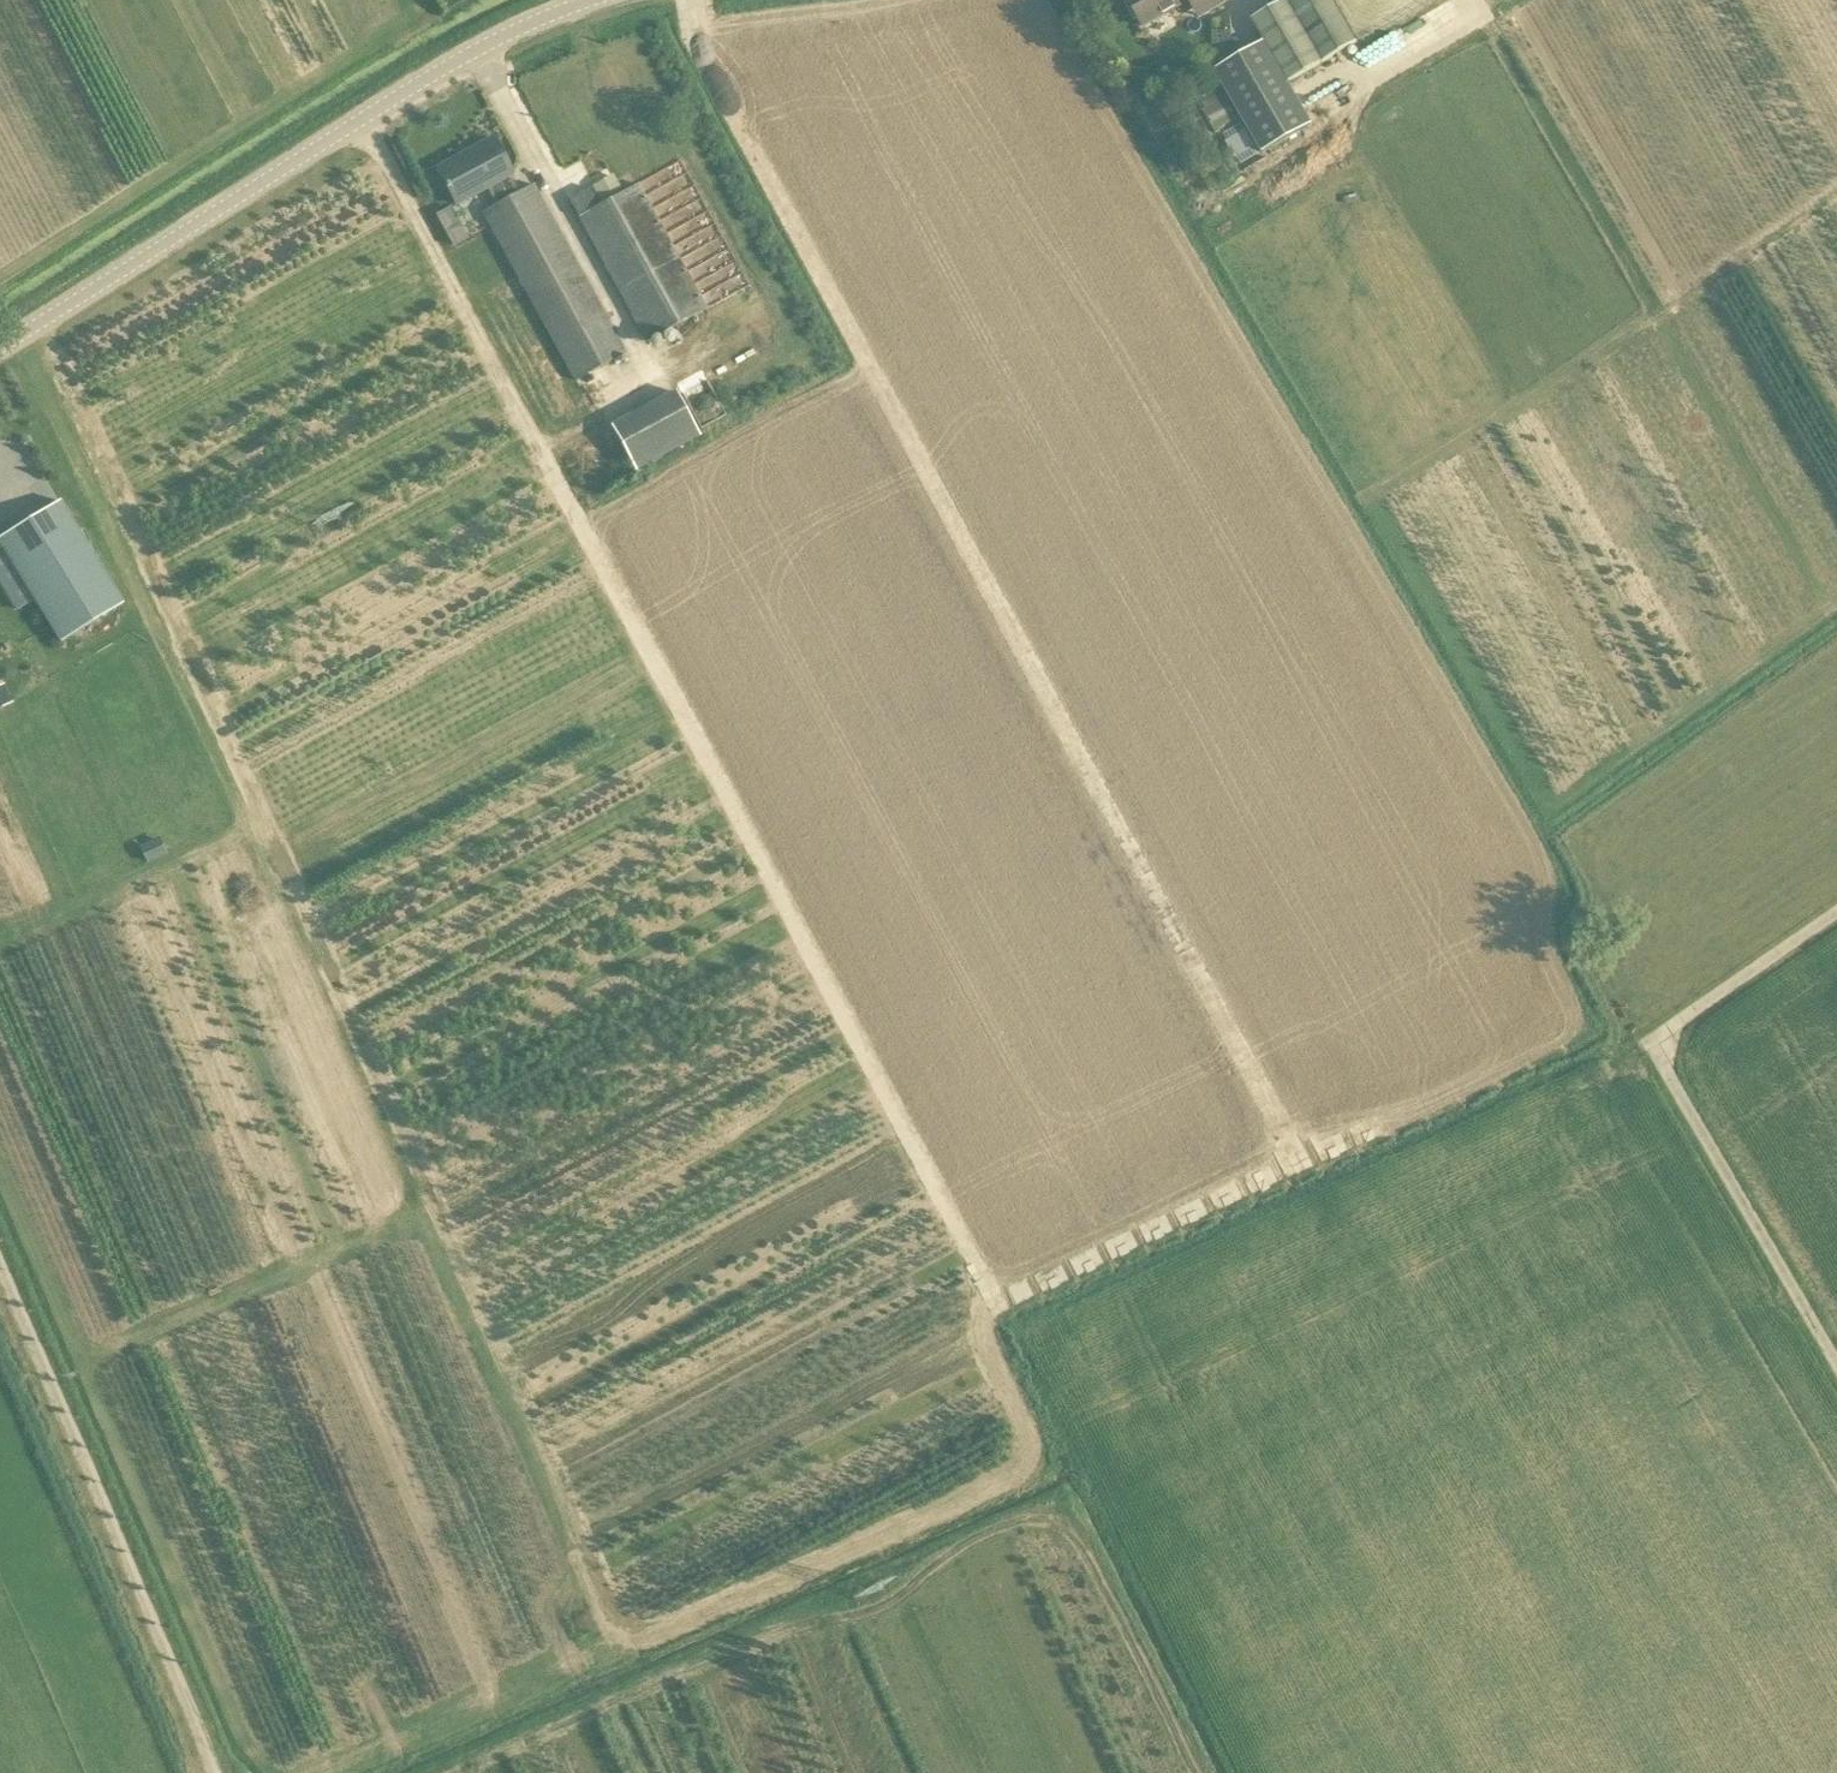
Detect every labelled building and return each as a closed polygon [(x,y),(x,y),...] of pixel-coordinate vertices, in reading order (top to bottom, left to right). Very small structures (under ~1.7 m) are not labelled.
[(1143,25),(1187,0),(1128,0),(1143,25)] [(1199,15),(1225,0),(1190,0),(1199,15)] [(1265,40),(1215,69),(1263,151),(1312,123),(1287,81),(1357,41),(1333,0),(1282,0),(1252,18),(1265,40)] [(518,192),(509,177),(513,174),(493,136),(436,167),(456,205),(488,188),(496,204),(518,192)] [(612,175),(592,186),(601,201),(621,190),(612,175)] [(534,183),(518,192),(496,204),(482,212),(574,381),(627,351),(534,183)] [(707,308),(639,183),(599,205),(591,190),(570,202),(646,342),(707,308)] [(460,223),(445,230),(454,246),(468,238),(460,223)] [(701,436),(675,390),(610,425),(635,472),(701,436)] [(0,538),(0,543),(60,642),(122,604),(59,502),(0,538)] [(3,552),(0,554),(0,582),(17,609),(32,600),(3,552)] [(11,702),(4,686),(0,687),(0,707),(11,702)]
